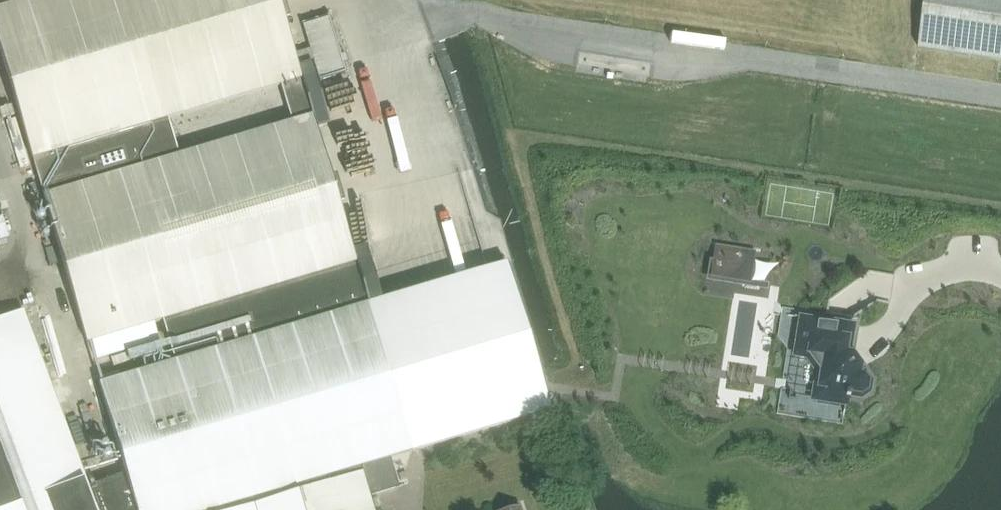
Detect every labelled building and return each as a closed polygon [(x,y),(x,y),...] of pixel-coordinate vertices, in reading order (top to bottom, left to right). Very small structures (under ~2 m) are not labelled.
[(504,263),(382,300),(366,247),(352,251),(297,63),(294,53),(278,0),(6,0),(8,6),(0,8),(0,50),(87,343),(165,319),(176,355),(99,377),(138,509),(375,509),(370,496),(399,487),(391,457),(412,451),(412,450),(550,409),(506,263),(504,263)] [(1000,61),(1000,0),(926,0),(919,49),(1000,61)] [(310,49),(294,53),(297,63),(313,59),(320,80),(346,72),(344,63),(348,62),(345,54),(341,55),(329,17),(303,25),(310,49)] [(426,73),(430,95),(440,93),(436,71),(426,73)] [(425,134),(443,131),(439,105),(422,108),(425,134)] [(427,155),(439,153),(435,135),(424,137),(427,155)] [(485,205),(459,211),(462,225),(488,218),(485,205)] [(751,269),(754,252),(715,246),(711,275),(717,276),(716,279),(740,283),(742,268),(751,269)] [(0,318),(0,509),(97,509),(23,310),(0,318)] [(848,353),(852,328),(852,327),(852,326),(851,325),(850,325),(800,317),(794,355),(795,355),(796,347),(810,350),(818,360),(815,378),(819,379),(816,399),(812,398),(812,399),(845,404),(846,394),(860,397),(869,391),(870,380),(864,372),(859,371),(860,365),(851,353),(848,353)] [(768,417),(773,390),(758,387),(753,415),(768,417)] [(398,473),(401,481),(408,479),(406,471),(398,473)]
